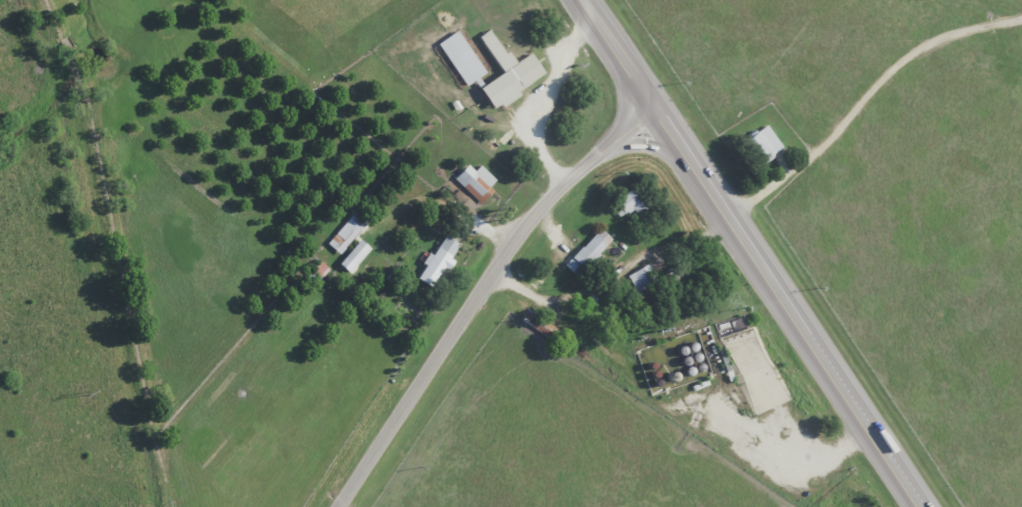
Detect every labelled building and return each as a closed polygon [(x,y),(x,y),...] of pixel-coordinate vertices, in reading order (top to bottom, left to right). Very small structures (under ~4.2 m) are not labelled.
[(457,30),(437,42),(463,87),(473,81),(491,111),(517,95),(515,90),(541,75),(529,53),(510,64),(489,29),(478,36),(500,73),(481,84),(476,77),(483,74),(457,30)] [(747,137),(763,160),(780,148),(765,125),(747,137)] [(452,178),(478,204),(491,191),(487,187),(493,180),(478,165),(472,172),(465,165),(452,178)] [(325,243),(337,254),(364,224),(352,213),(325,243)] [(573,276),(609,241),(598,229),(561,264),(573,276)] [(414,278),(428,287),(441,267),(446,270),(451,262),(447,259),(456,245),(442,235),(414,278)] [(347,273),(368,249),(357,240),(336,264),(347,273)] [(625,276),(635,293),(655,281),(645,264),(625,276)]
